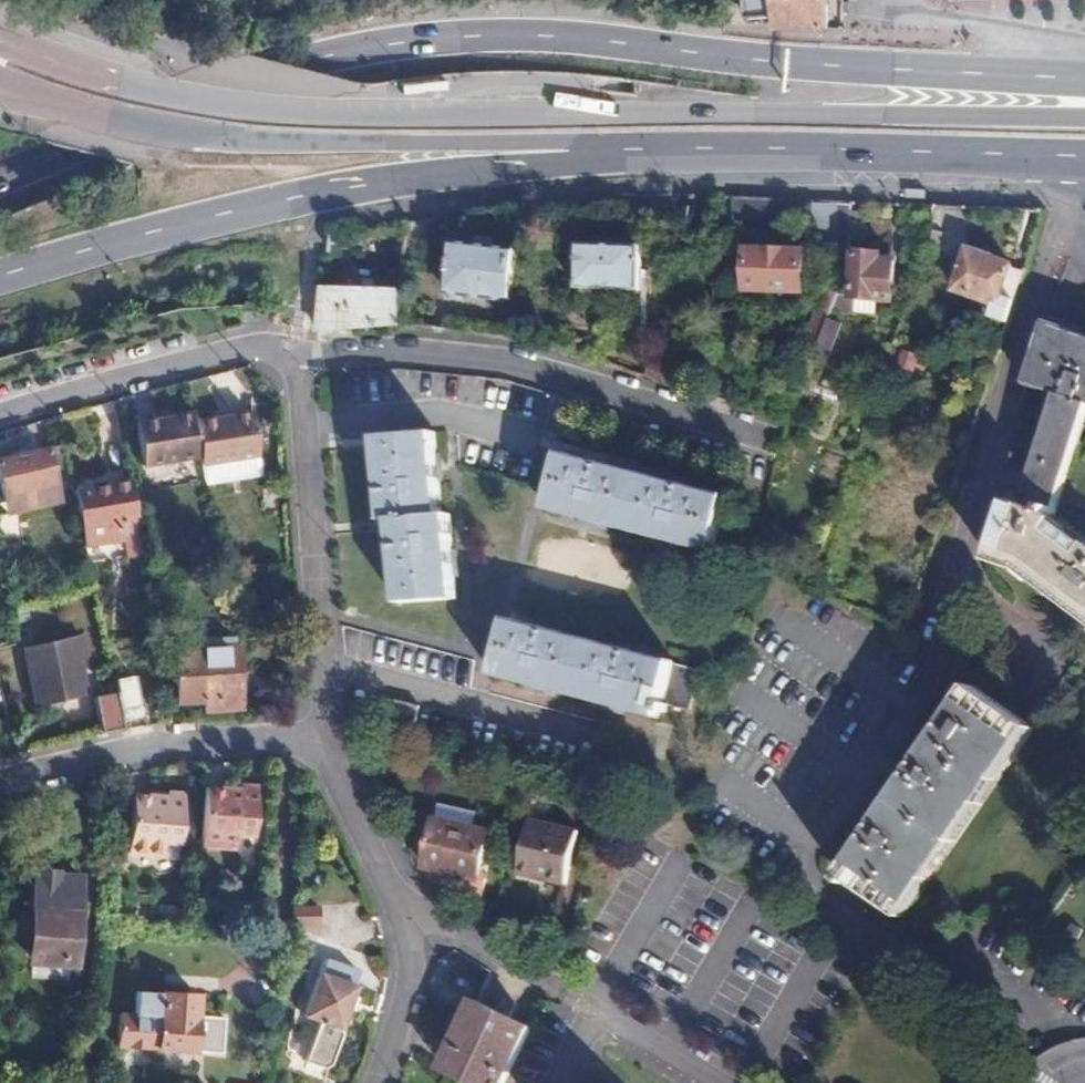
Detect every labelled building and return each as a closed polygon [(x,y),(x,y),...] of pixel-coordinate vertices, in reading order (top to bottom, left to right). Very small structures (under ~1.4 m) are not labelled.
[(743,14),(773,16),(773,25),(824,27),(825,0),(742,0),(743,14)] [(801,231),(803,198),(733,195),(731,228),(801,231)] [(835,245),(849,245),(849,224),(836,224),(835,245)] [(512,299),(517,249),(452,243),(448,292),(512,299)] [(640,288),(640,246),(579,245),(578,287),(640,288)] [(803,289),(803,252),(746,250),(746,288),(803,289)] [(1008,323),(1016,300),(1004,296),(1014,268),(996,262),(996,260),(968,251),(957,290),(995,304),(991,317),(1008,323)] [(893,254),(855,252),(853,297),(876,300),(891,301),(893,254)] [(399,290),(323,288),(316,332),(399,324),(402,291),(399,290)] [(853,310),(853,297),(838,295),(832,309),(853,310)] [(876,300),(853,297),(853,310),(875,312),(876,300)] [(843,322),(829,317),(812,358),(826,363),(843,322)] [(1046,321),(1025,381),(1060,392),(1023,499),(1013,496),(991,555),(1028,568),(1084,611),(1084,533),(1055,510),(1084,424),(1084,334),(1046,321)] [(707,329),(697,329),(695,346),(706,347),(707,329)] [(925,359),(892,348),(887,362),(921,373),(925,359)] [(211,411),(230,408),(230,402),(210,405),(211,411)] [(201,450),(202,458),(259,450),(254,405),(230,408),(211,411),(196,413),(201,450)] [(196,413),(196,406),(172,409),(152,412),(137,413),(143,459),(201,450),(196,413)] [(398,600),(457,595),(450,512),(442,511),(436,432),(376,435),(384,519),(391,519),(398,600)] [(47,449),(0,459),(0,492),(1,496),(47,486),(47,491),(55,490),(47,449)] [(713,551),(726,495),(562,454),(549,509),(713,551)] [(80,527),(136,513),(131,481),(86,490),(88,498),(73,500),(80,527)] [(671,661),(506,619),(492,674),(657,717),(671,661)] [(19,649),(32,704),(83,693),(75,659),(83,657),(78,635),(19,649)] [(200,710),(238,708),(235,645),(232,645),(231,636),(198,638),(198,647),(171,648),(172,651),(167,651),(168,664),(173,665),(175,701),(199,700),(200,710)] [(843,869),(895,907),(1029,722),(977,683),(843,869)] [(121,728),(114,696),(91,699),(98,732),(121,728)] [(412,728),(420,705),(397,698),(391,721),(412,728)] [(248,832),(253,780),(237,779),(237,783),(203,782),(198,841),(232,844),(232,831),(248,832)] [(174,841),(179,792),(164,790),(164,795),(131,793),(126,852),(157,853),(159,840),(174,841)] [(453,892),(483,897),(488,872),(483,870),(491,831),(476,828),(480,810),(441,802),(426,867),(447,873),(447,877),(455,879),(453,892)] [(570,883),(580,832),(531,822),(520,877),(537,881),(538,876),(570,883)] [(75,900),(76,872),(50,871),(45,867),(36,866),(31,870),(28,870),(27,909),(11,909),(9,937),(29,938),(28,954),(67,956),(70,900),(75,900)] [(290,928),(317,929),(318,916),(291,915),(290,928)] [(346,993),(353,972),(320,959),(299,1015),(315,1020),(301,1061),(319,1068),(326,1064),(337,1034),(334,1026),(340,1008),(348,1010),(354,996),(346,993)] [(193,1020),(194,1000),(135,996),(133,1020),(117,1019),(115,1050),(191,1056),(219,1058),(222,1023),(193,1020)] [(532,1026),(477,1000),(445,1064),(486,1082),(504,1082),(532,1026)] [(263,1075),(235,1072),(234,1082),(262,1082),(263,1075)]
